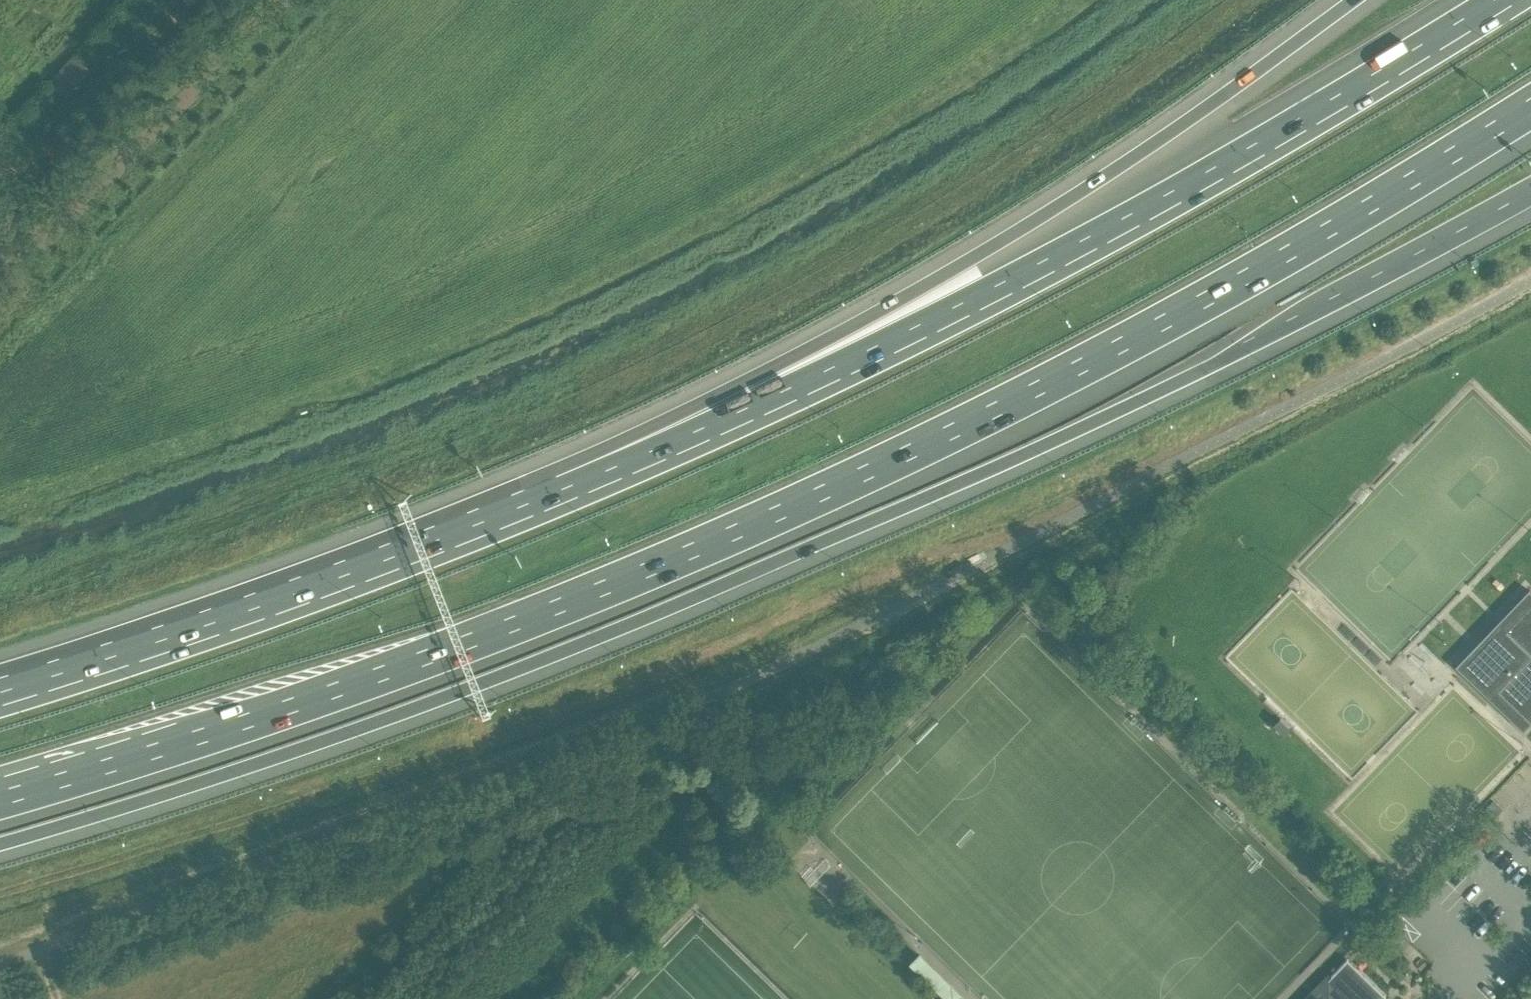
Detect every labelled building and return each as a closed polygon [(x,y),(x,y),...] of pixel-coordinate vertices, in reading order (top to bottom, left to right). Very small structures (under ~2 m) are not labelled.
[(1530,723),(1530,722),(1530,603),(1505,630),(1502,627),(1465,666),(1494,694),(1497,691),(1529,722),(1530,723)] [(1148,724),(1136,713),(1133,716),(1145,727),(1148,724)] [(1240,814),(1228,803),(1226,805),(1237,816),(1240,814)] [(919,951),(910,960),(949,998),(973,998),(921,949),(919,951)] [(1385,996),(1387,992),(1348,956),(1306,998),(1388,998),(1385,996)]
